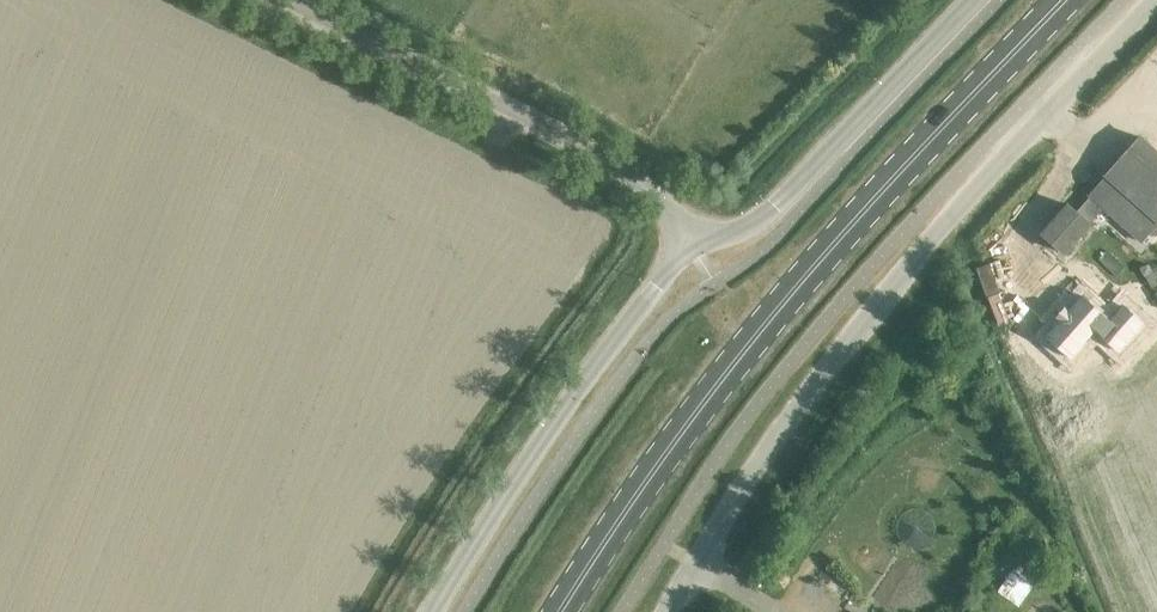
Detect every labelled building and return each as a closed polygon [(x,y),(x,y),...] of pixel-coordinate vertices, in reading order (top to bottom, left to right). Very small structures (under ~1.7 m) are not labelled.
[(1156,229),(1156,152),(1141,138),(1089,196),(1091,197),(1076,214),(1067,206),(1042,234),(1065,255),(1091,226),(1091,225),(1105,209),(1144,244),(1156,229)] [(1112,319),(1086,296),(1072,312),(1068,308),(1058,319),(1062,323),(1048,339),(1074,362),(1100,333),(1102,334),(1101,335),(1122,354),(1147,326),(1126,307),(1113,322),(1111,320),(1112,319)]
